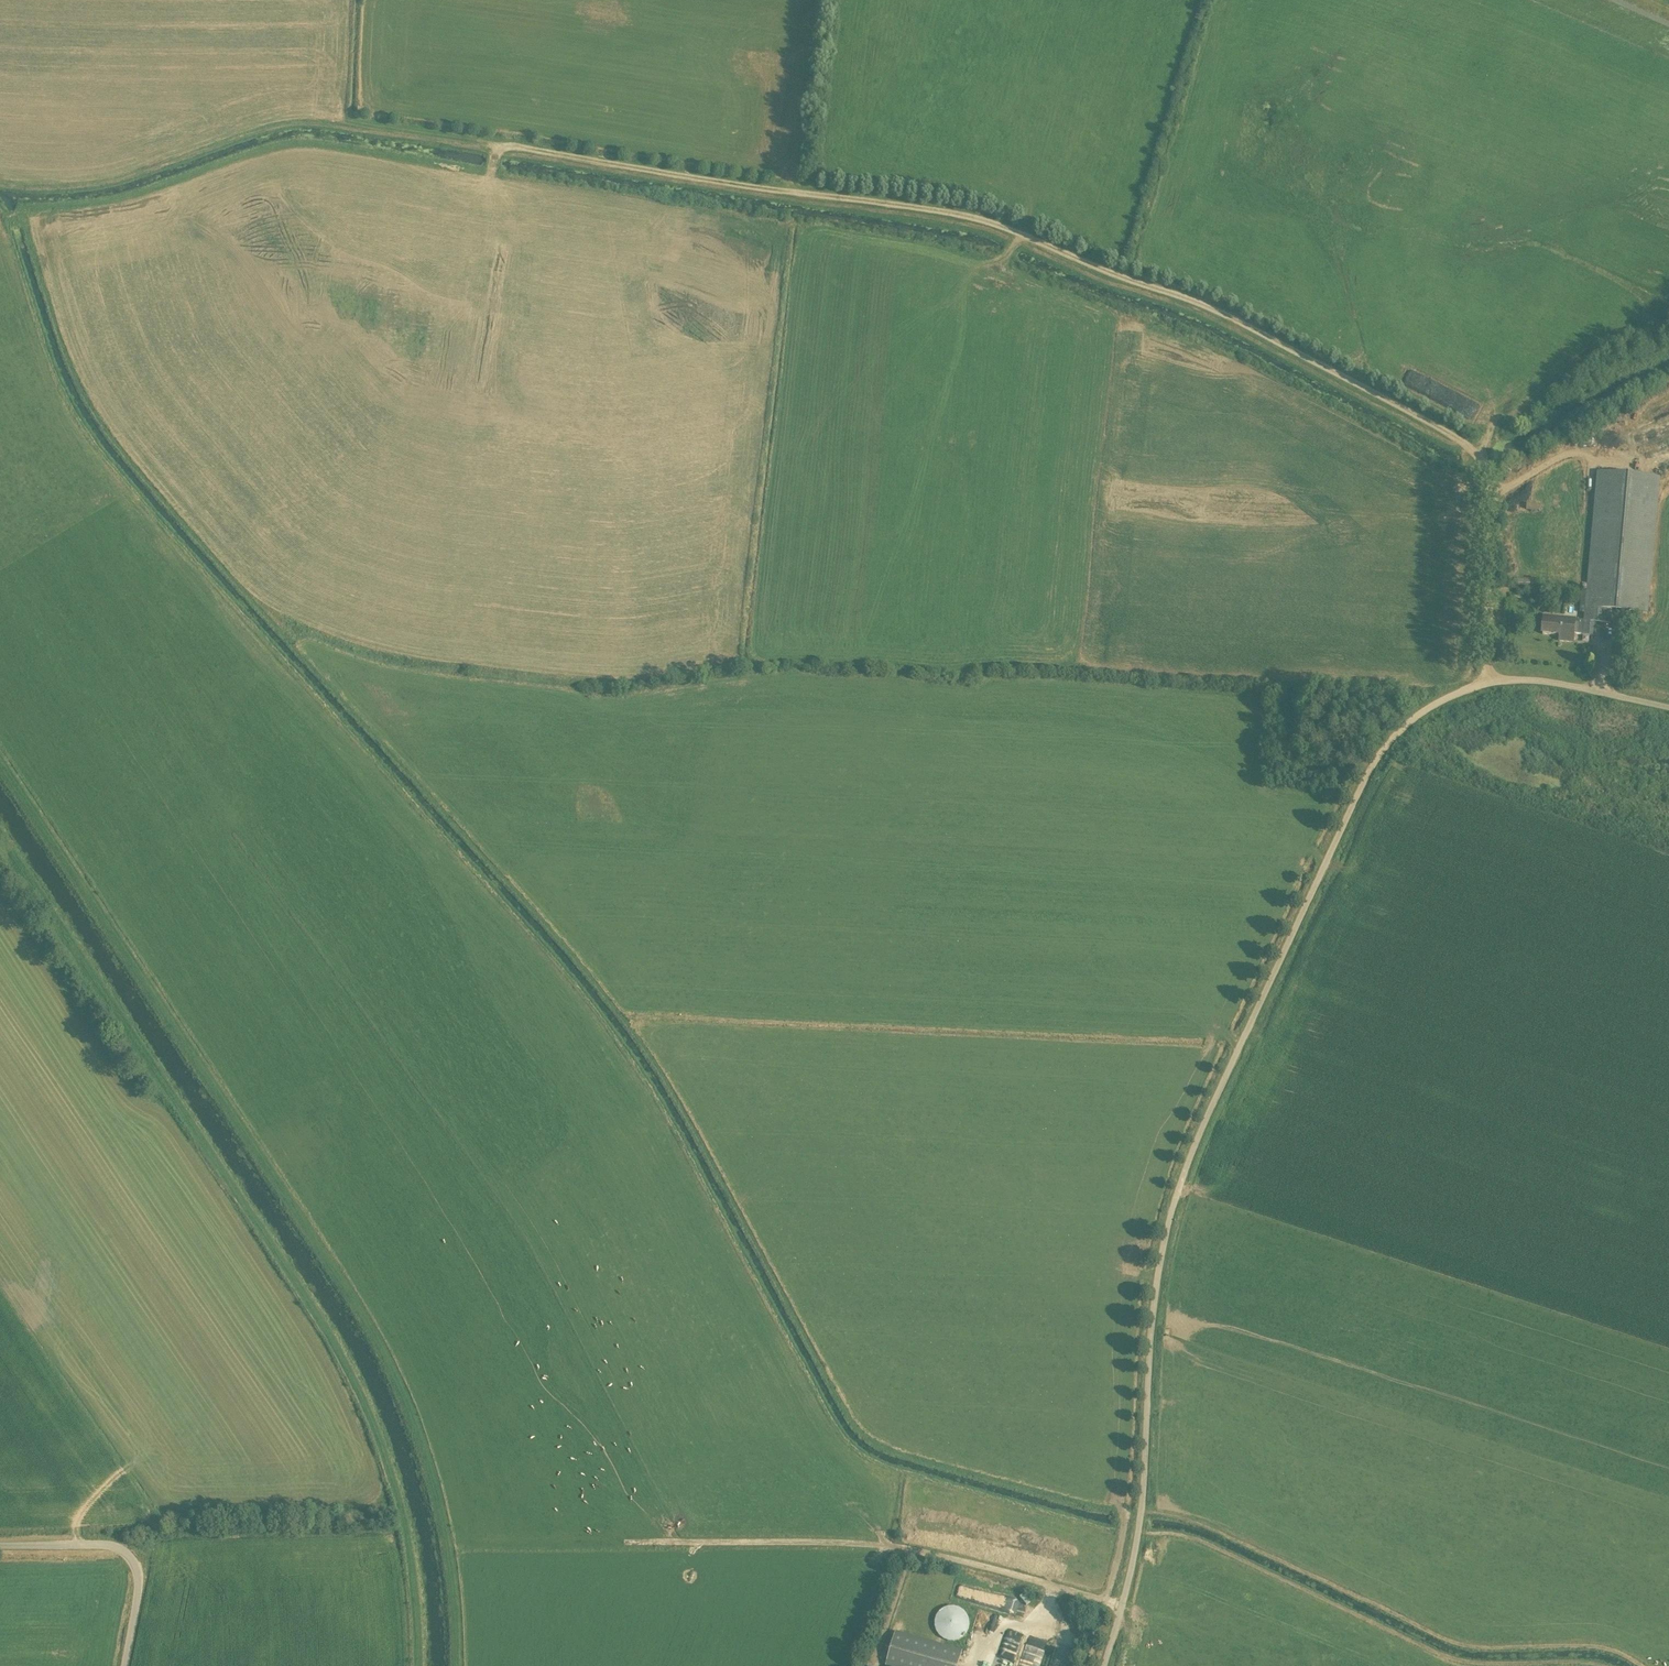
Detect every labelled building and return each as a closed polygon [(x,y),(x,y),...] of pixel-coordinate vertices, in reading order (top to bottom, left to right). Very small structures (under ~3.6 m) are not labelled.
[(1544,616),(1542,634),(1560,636),(1560,640),(1573,641),(1573,634),(1582,634),(1582,635),(1595,636),(1596,622),(1611,624),(1612,611),(1648,614),(1660,477),(1597,471),(1586,591),(1585,613),(1584,620),(1574,619),(1575,619),(1544,616)] [(1517,579),(1517,588),(1525,588),(1525,579),(1517,579)] [(951,1641),(954,1641),(957,1640),(960,1639),(962,1637),(965,1635),(966,1633),(968,1630),(969,1628),(969,1625),(969,1622),(969,1619),(968,1616),(966,1614),(964,1611),(962,1609),(959,1608),(957,1607),(954,1606),(951,1606),(948,1607),(945,1608),(943,1609),(941,1611),(939,1613),(937,1615),(936,1618),(935,1621),(935,1624),(935,1626),(936,1629),(937,1632),(939,1634),(941,1637),(943,1638),(946,1640),(948,1640),(951,1641)] [(962,1651),(896,1632),(886,1665),(888,1665),(957,1665),(962,1651)]
